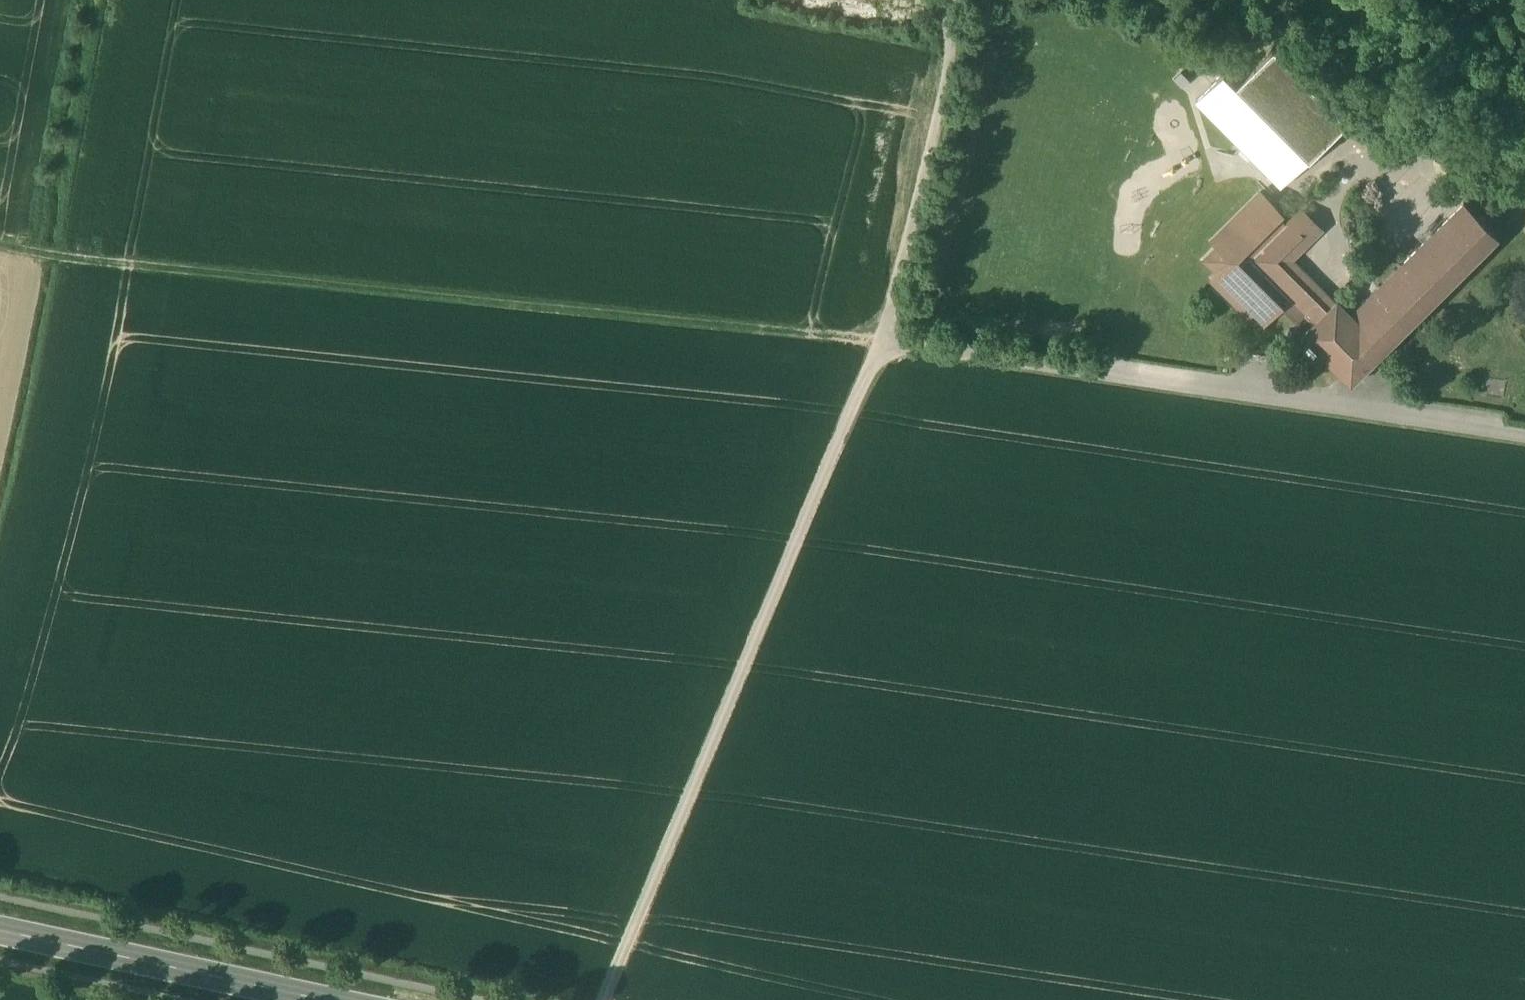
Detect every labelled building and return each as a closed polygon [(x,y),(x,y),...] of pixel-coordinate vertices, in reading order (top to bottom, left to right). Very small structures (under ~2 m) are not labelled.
[(1346,122),(1273,48),(1237,85),(1224,72),(1195,100),(1281,186),(1308,158),(1308,159),(1346,122)] [(1260,190),(1211,239),(1228,256),(1230,256),(1230,260),(1228,260),(1211,277),(1260,326),(1281,306),(1296,321),(1305,312),(1315,321),(1334,302),(1290,258),(1297,251),(1290,245),(1303,232),(1289,219),(1286,223),(1279,216),(1283,212),(1260,190)] [(1465,203),(1433,235),(1433,234),(1371,296),(1370,296),(1347,319),(1343,315),(1345,313),(1336,300),(1334,302),(1315,321),(1301,335),(1307,340),(1303,343),(1312,352),(1315,349),(1350,383),(1498,236),(1465,203)] [(1483,390),(1499,392),(1501,380),(1485,377),(1483,390)]
